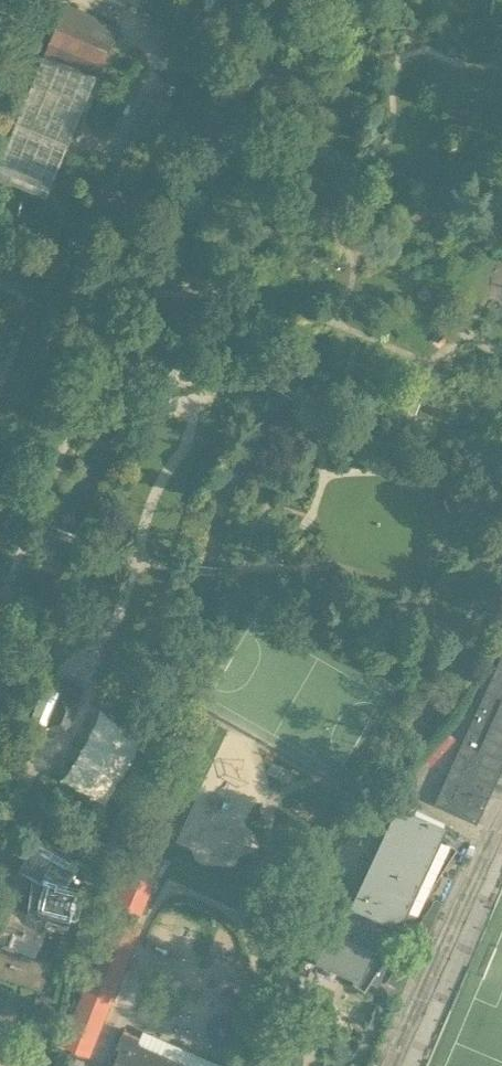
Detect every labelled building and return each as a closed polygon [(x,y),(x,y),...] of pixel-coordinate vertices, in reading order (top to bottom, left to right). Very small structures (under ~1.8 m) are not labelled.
[(0,160),(0,177),(46,196),(118,26),(65,4),(0,160)] [(96,230),(85,226),(83,232),(93,236),(96,230)] [(477,822),(484,809),(479,807),(484,795),(489,797),(501,768),(501,667),(497,679),(492,677),(446,778),(451,780),(445,791),(441,789),(434,803),(477,822)] [(50,724),(67,730),(82,690),(64,683),(50,724)] [(333,930),(320,958),(356,975),(353,980),(355,981),(357,983),(358,985),(360,986),(363,986),(365,988),(370,981),(389,951),(388,950),(388,951),(386,949),(384,946),(383,943),(382,940),(381,937),(382,933),(382,930),(383,927),(385,924),(387,922),(389,919),(392,917),(395,916),(398,915),(401,914),(404,914),(408,915),(411,916),(410,916),(411,917),(428,892),(431,891),(433,889),(436,887),(438,885),(440,882),(441,879),(442,876),(442,873),(442,870),(458,845),(440,833),(441,830),(444,823),(431,816),(428,815),(424,813),(401,802),(395,815),(399,817),(385,846),(381,844),(370,869),(374,871),(367,885),(363,883),(362,885),(357,883),(334,931),(333,930)] [(36,952),(47,920),(46,920),(47,918),(66,925),(70,916),(76,918),(83,889),(64,884),(78,860),(38,838),(22,868),(34,875),(30,911),(30,913),(0,901),(0,940),(36,952)] [(136,853),(116,901),(125,904),(139,910),(141,911),(160,863),(136,853)] [(111,928),(64,1044),(88,1054),(135,938),(129,935),(139,910),(125,904),(114,930),(111,928)] [(396,966),(388,980),(400,987),(409,972),(398,965),(396,966)] [(138,1041),(140,1036),(123,1029),(116,1046),(120,1047),(112,1065),(196,1065),(138,1041)]
